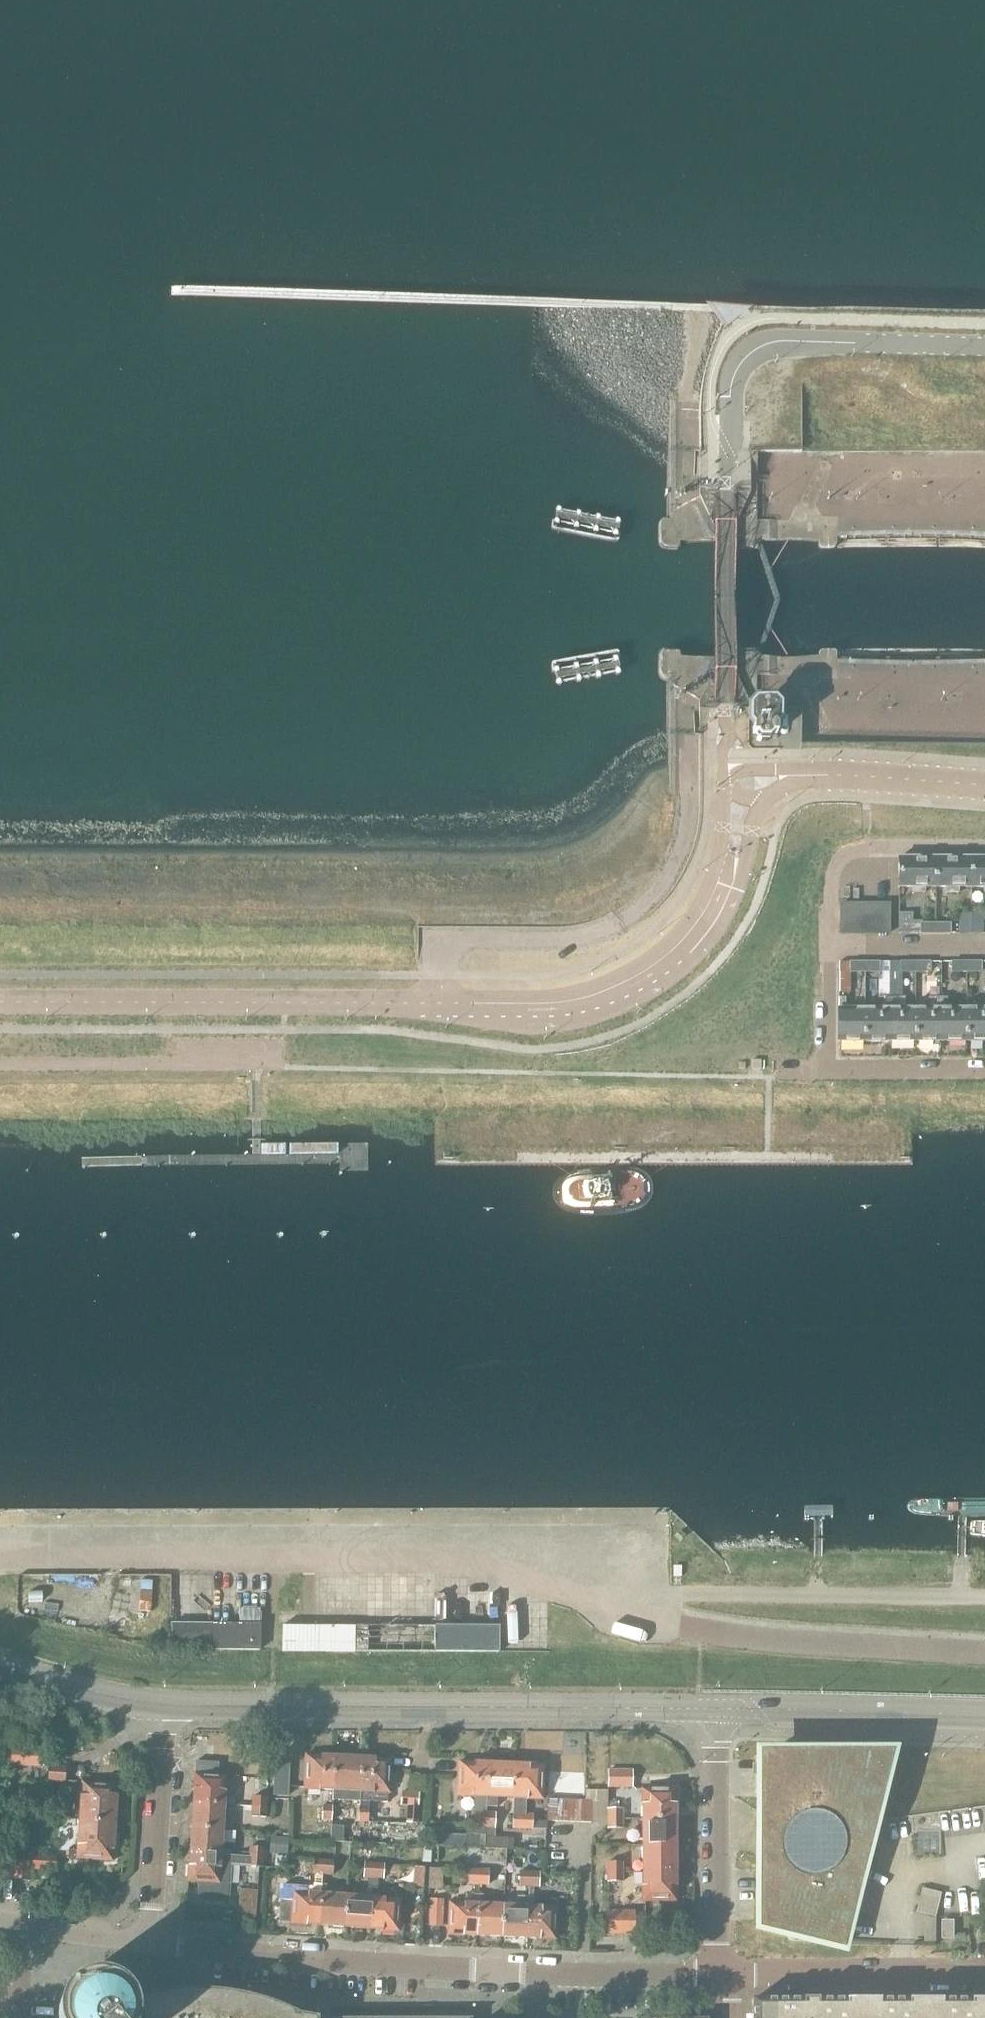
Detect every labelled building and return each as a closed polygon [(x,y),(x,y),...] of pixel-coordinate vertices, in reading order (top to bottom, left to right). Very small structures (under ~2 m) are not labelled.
[(825,521),(816,511),(835,469),(821,462),(800,508),(796,509),(790,524),(670,522),(660,522),(660,547),(662,551),(678,551),(681,548),(681,544),(684,544),(684,542),(721,542),(740,543),(744,543),(744,545),(745,545),(745,549),(747,551),(755,551),(756,549),(756,545),(758,545),(757,543),(818,544),(818,546),(820,546),(820,550),(822,551),(834,552),(837,549),(837,543),(839,543),(839,541),(890,540),(944,540),(984,542),(984,521),(825,521)] [(911,660),(837,658),(837,651),(836,649),(834,648),(821,648),(819,648),(818,650),(818,654),(777,655),(760,654),(757,648),(741,648),(738,654),(680,654),(681,652),(678,649),(662,649),(660,652),(660,681),(790,681),(797,696),(801,696),(821,742),(836,735),(817,693),(825,683),(984,683),(984,658),(911,660)] [(776,727),(773,723),(776,720),(777,707),(773,703),(757,703),(752,707),(752,721),(756,723),(752,727),(752,733),(756,733),(759,737),(769,737),(773,733),(776,733),(776,727)] [(897,887),(899,887),(911,887),(911,892),(924,892),(924,887),(935,887),(935,857),(897,857),(897,887)] [(935,857),(935,887),(945,887),(945,892),(958,892),(958,887),(971,887),(971,857),(935,857)] [(971,887),(983,887),(983,892),(984,892),(984,857),(971,857),(971,887)] [(839,934),(890,934),(890,902),(839,902),(839,934)] [(919,934),(935,934),(935,922),(913,922),(913,921),(912,921),(912,912),(898,912),(898,933),(919,933),(919,934)] [(958,933),(971,933),(971,912),(959,912),(958,933)] [(984,913),(971,912),(971,933),(983,933),(984,913)] [(950,922),(935,922),(935,934),(950,934),(950,922)] [(891,961),(863,962),(863,972),(878,972),(878,997),(883,997),(883,1008),(863,1008),(863,1042),(891,1042),(891,961)] [(919,961),(891,961),(891,1042),(919,1042),(919,1007),(904,1008),(904,996),(901,996),(901,972),(919,972),(919,961)] [(934,1007),(919,1007),(919,1042),(941,1042),(941,997),(941,961),(919,961),(919,972),(929,972),(930,998),(934,998),(934,1007)] [(950,972),(966,972),(966,961),(950,961),(950,972)] [(981,961),(966,961),(966,972),(981,972),(981,961)] [(863,962),(839,962),(839,992),(850,992),(850,972),(863,972),(863,962)] [(837,1042),(863,1042),(863,1008),(845,1008),(845,997),(837,997),(837,1042)] [(946,997),(941,997),(941,1042),(966,1042),(966,1008),(946,1008),(946,997)] [(966,1008),(966,1042),(984,1042),(984,997),(984,1008),(966,1008)] [(883,1494),(883,1544),(984,1544),(984,1494),(883,1494)] [(212,1624),(212,1650),(259,1650),(259,1608),(238,1608),(238,1624),(212,1624)] [(212,1624),(172,1624),(172,1648),(172,1649),(212,1650),(212,1624)] [(300,1625),(282,1624),(282,1650),(355,1651),(355,1625),(300,1625)] [(435,1626),(355,1625),(355,1651),(435,1651),(435,1626)] [(435,1626),(435,1651),(499,1652),(499,1626),(435,1626)] [(44,1750),(17,1749),(8,1748),(7,1765),(43,1767),(44,1750)] [(332,1790),(334,1757),(306,1756),(304,1789),(332,1790)] [(334,1757),(332,1790),(332,1800),(359,1801),(361,1801),(363,1758),(334,1757)] [(359,1807),(360,1807),(360,1821),(369,1821),(369,1802),(387,1802),(388,1793),(389,1793),(390,1759),(363,1758),(361,1801),(359,1801),(359,1807)] [(890,1760),(758,1760),(758,1810),(772,1818),(787,1826),(784,1830),(783,1833),(782,1833),(781,1833),(780,1834),(779,1835),(779,1836),(778,1837),(778,1838),(778,1839),(779,1840),(780,1840),(780,1841),(781,1841),(781,1844),(781,1847),(782,1850),(782,1852),(783,1855),(784,1857),(785,1860),(787,1862),(759,1855),(759,1925),(830,1942),(844,1946),(845,1941),(846,1938),(860,1880),(827,1872),(830,1871),(832,1869),(834,1867),(836,1865),(838,1863),(840,1860),(841,1858),(842,1855),(843,1853),(844,1850),(844,1847),(844,1844),(844,1841),(844,1839),(843,1836),(842,1833),(841,1831),(840,1828),(838,1826),(875,1821),(890,1760)] [(195,1774),(193,1803),(233,1805),(233,1801),(225,1800),(227,1776),(218,1776),(219,1762),(196,1761),(195,1774)] [(485,1813),(486,1797),(487,1763),(459,1762),(457,1796),(476,1797),(475,1834),(466,1833),(466,1834),(465,1846),(484,1847),(485,1837),(485,1827),(486,1813),(485,1813)] [(516,1765),(487,1763),(486,1797),(514,1798),(516,1765)] [(516,1765),(514,1798),(542,1800),(544,1766),(516,1765)] [(65,1781),(66,1768),(52,1767),(51,1780),(65,1781)] [(288,1772),(274,1771),(273,1795),(287,1796),(288,1772)] [(608,1772),(608,1788),(632,1788),(632,1772),(608,1772)] [(79,1819),(118,1821),(118,1811),(117,1805),(118,1784),(81,1782),(79,1819)] [(642,1817),(676,1817),(676,1789),(642,1789),(642,1817)] [(252,1806),(266,1807),(267,1797),(253,1796),(252,1806)] [(609,1799),(609,1818),(622,1817),(622,1799),(609,1799)] [(419,1801),(408,1800),(407,1815),(417,1816),(419,1801)] [(548,1802),(548,1824),(559,1824),(559,1802),(548,1802)] [(570,1802),(559,1802),(559,1824),(570,1824),(570,1802)] [(570,1802),(570,1824),(581,1824),(581,1802),(570,1802)] [(593,1802),(581,1802),(581,1824),(593,1824),(593,1802)] [(233,1805),(193,1803),(191,1828),(223,1830),(224,1809),(233,1809),(233,1805)] [(252,1806),(252,1807),(252,1816),(265,1817),(266,1807),(252,1806)] [(333,1806),(332,1806),(323,1806),(323,1820),(332,1820),(333,1806)] [(486,1813),(485,1827),(485,1837),(495,1837),(496,1813),(486,1813)] [(513,1814),(512,1828),(532,1829),(533,1815),(513,1814)] [(622,1817),(609,1818),(609,1829),(623,1829),(622,1817)] [(642,1845),(676,1845),(676,1817),(642,1817),(642,1845)] [(118,1821),(79,1819),(77,1850),(70,1850),(69,1858),(69,1859),(114,1862),(115,1841),(117,1835),(118,1821)] [(331,1826),(331,1842),(342,1842),(343,1827),(331,1826)] [(429,1844),(465,1846),(466,1834),(442,1833),(442,1826),(430,1826),(430,1827),(422,1826),(422,1838),(429,1839),(429,1844)] [(222,1851),(223,1830),(191,1828),(189,1853),(230,1855),(230,1851),(222,1851)] [(287,1838),(270,1837),(269,1855),(286,1856),(287,1838)] [(507,1838),(485,1838),(485,1849),(507,1849),(507,1838)] [(676,1845),(642,1845),(642,1873),(677,1873),(676,1845)] [(249,1847),(249,1857),(262,1858),(263,1848),(249,1847)] [(262,1867),(262,1858),(249,1857),(230,1855),(189,1853),(188,1881),(187,1892),(208,1893),(208,1882),(231,1884),(232,1865),(262,1867)] [(15,1854),(13,1878),(29,1879),(30,1869),(56,1871),(57,1857),(15,1854)] [(285,1857),(275,1856),(274,1866),(284,1866),(285,1857)] [(321,1885),(322,1874),(323,1861),(314,1860),(312,1880),(318,1885),(317,1893),(293,1892),(293,1903),(282,1902),(280,1922),(291,1922),(291,1923),(319,1925),(321,1885)] [(322,1874),(323,1874),(332,1875),(333,1861),(323,1861),(322,1874)] [(609,1862),(609,1873),(623,1873),(623,1862),(609,1862)] [(367,1897),(346,1895),(344,1927),(370,1929),(374,1864),(364,1864),(363,1877),(369,1877),(367,1897)] [(376,1897),(377,1889),(378,1878),(383,1878),(384,1872),(408,1875),(408,1870),(399,1869),(400,1866),(374,1864),(370,1929),(398,1930),(400,1899),(376,1897)] [(441,1886),(442,1866),(429,1865),(428,1886),(441,1886)] [(478,1870),(468,1869),(468,1883),(474,1883),(473,1904),(449,1903),(448,1934),(475,1935),(477,1895),(478,1870)] [(479,1870),(478,1884),(488,1884),(489,1870),(479,1870)] [(520,1872),(519,1885),(529,1886),(529,1872),(520,1872)] [(539,1872),(529,1872),(529,1886),(528,1897),(526,1938),(555,1939),(556,1907),(532,1906),(533,1898),(533,1886),(539,1886),(539,1872)] [(623,1873),(609,1873),(609,1882),(623,1882),(623,1873)] [(677,1873),(642,1873),(642,1901),(677,1901),(677,1873)] [(319,1925),(344,1927),(346,1895),(325,1894),(326,1885),(321,1885),(319,1925)] [(922,1886),(916,1910),(936,1915),(942,1891),(922,1886)] [(256,1920),(257,1888),(239,1887),(238,1919),(256,1920)] [(481,1904),(482,1895),(477,1895),(475,1935),(501,1937),(502,1905),(481,1904)] [(502,1905),(501,1937),(526,1938),(528,1897),(517,1896),(517,1905),(502,1905)] [(429,1925),(442,1925),(443,1900),(430,1900),(429,1925)] [(635,1933),(635,1911),(608,1911),(608,1933),(635,1933)] [(952,1921),(941,1921),(941,1938),(951,1938),(952,1921)] [(317,2017),(299,2015),(286,2009),(276,2005),(264,2001),(259,1999),(251,1997),(243,1995),(235,1994),(228,1993),(220,1992),(213,1991),(206,1991),(199,1990),(191,1991),(184,1991),(170,1992),(134,1986),(133,1987),(134,1987),(134,1988),(129,1989),(127,1986),(125,1984),(123,1982),(120,1981),(118,1979),(115,1978),(112,1977),(109,1975),(105,1975),(102,1974),(98,1974),(95,1974),(91,1974),(88,1975),(84,1976),(81,1978),(78,1979),(75,1981),(72,1983),(69,1986),(67,1988),(65,1991),(63,1994),(61,1997),(60,2001),(59,2004),(58,2008),(58,2011),(57,2015),(58,2017),(317,2017)] [(941,2000),(908,2000),(879,2000),(845,2000),(817,2000),(814,2000),(806,2000),(802,2000),(752,2000),(752,2015),(752,2017),(984,2017),(984,2000),(941,2000)] [(317,2017),(371,2017),(329,2017),(329,2006),(317,2006),(317,2017)]
